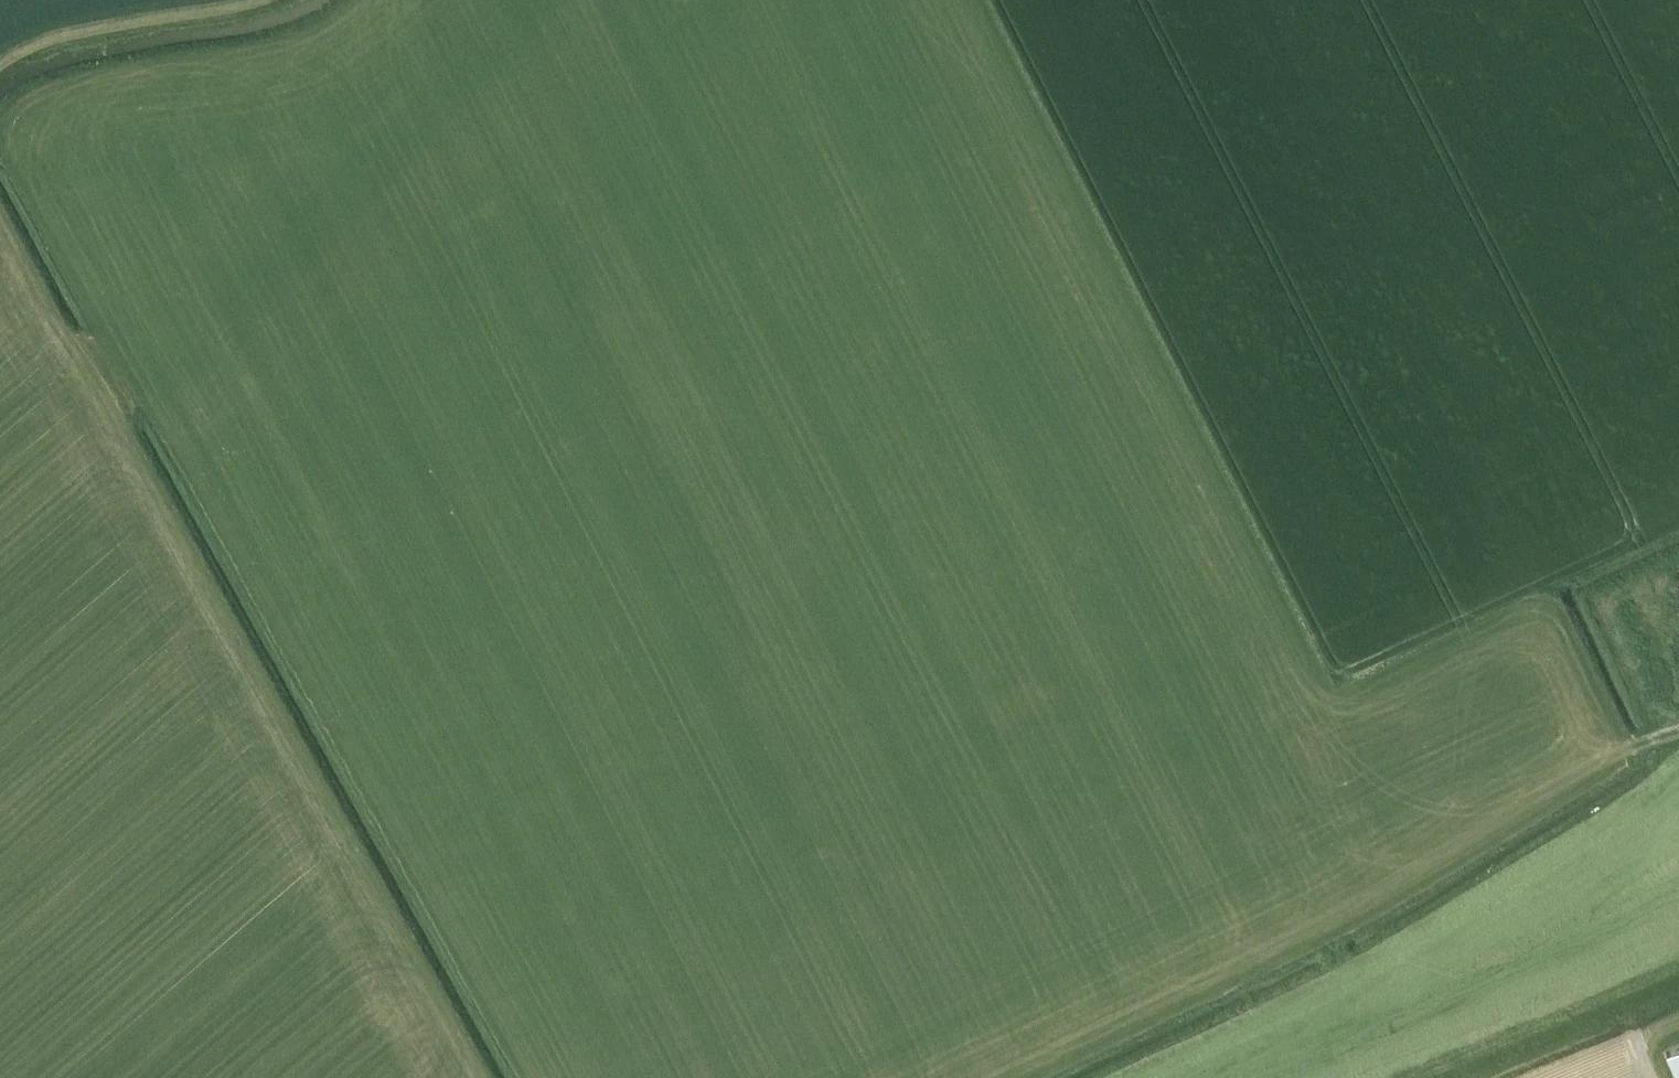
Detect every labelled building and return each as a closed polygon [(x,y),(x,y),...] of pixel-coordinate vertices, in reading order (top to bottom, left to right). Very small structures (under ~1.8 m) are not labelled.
[(1667,1051),(1678,1077),(1678,1046),(1667,1051)]
